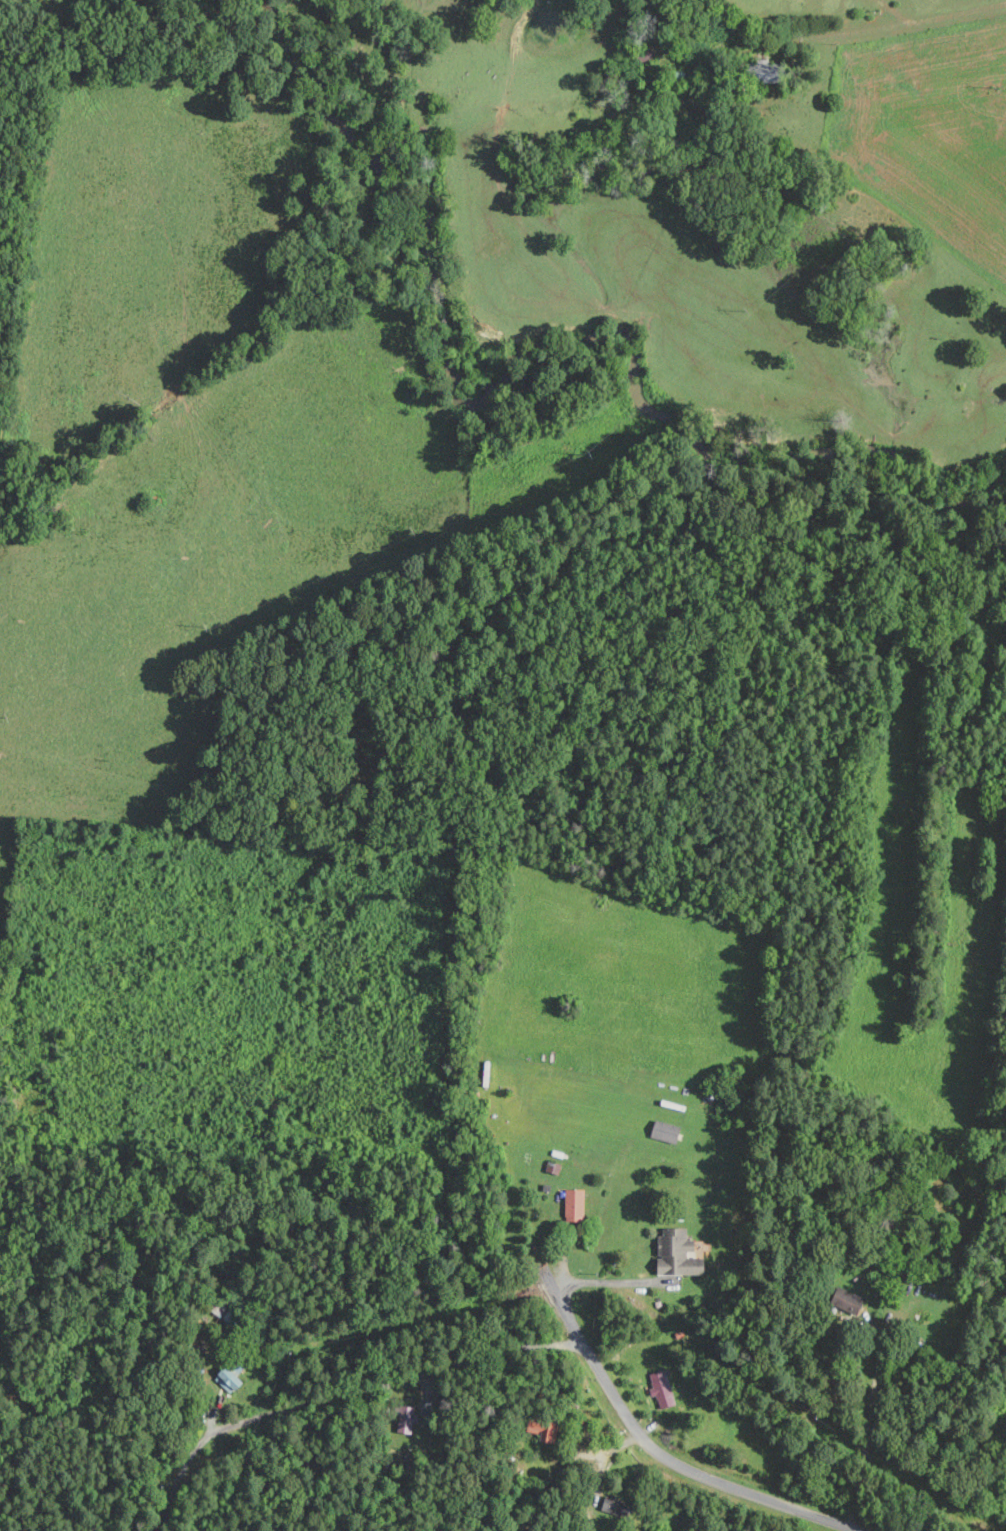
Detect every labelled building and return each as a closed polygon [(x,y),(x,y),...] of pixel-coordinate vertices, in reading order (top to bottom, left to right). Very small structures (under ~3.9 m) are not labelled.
[(672,1143),(676,1126),(651,1121),(647,1137),(672,1143)] [(655,1236),(654,1275),(686,1275),(686,1252),(690,1252),(690,1240),(684,1240),(684,1229),(669,1228),(669,1237),(655,1236)] [(827,1303),(853,1315),(860,1301),(834,1289),(827,1303)] [(238,1380),(220,1364),(212,1373),(231,1389),(238,1380)] [(658,1409),(674,1403),(662,1369),(646,1374),(658,1409)]
